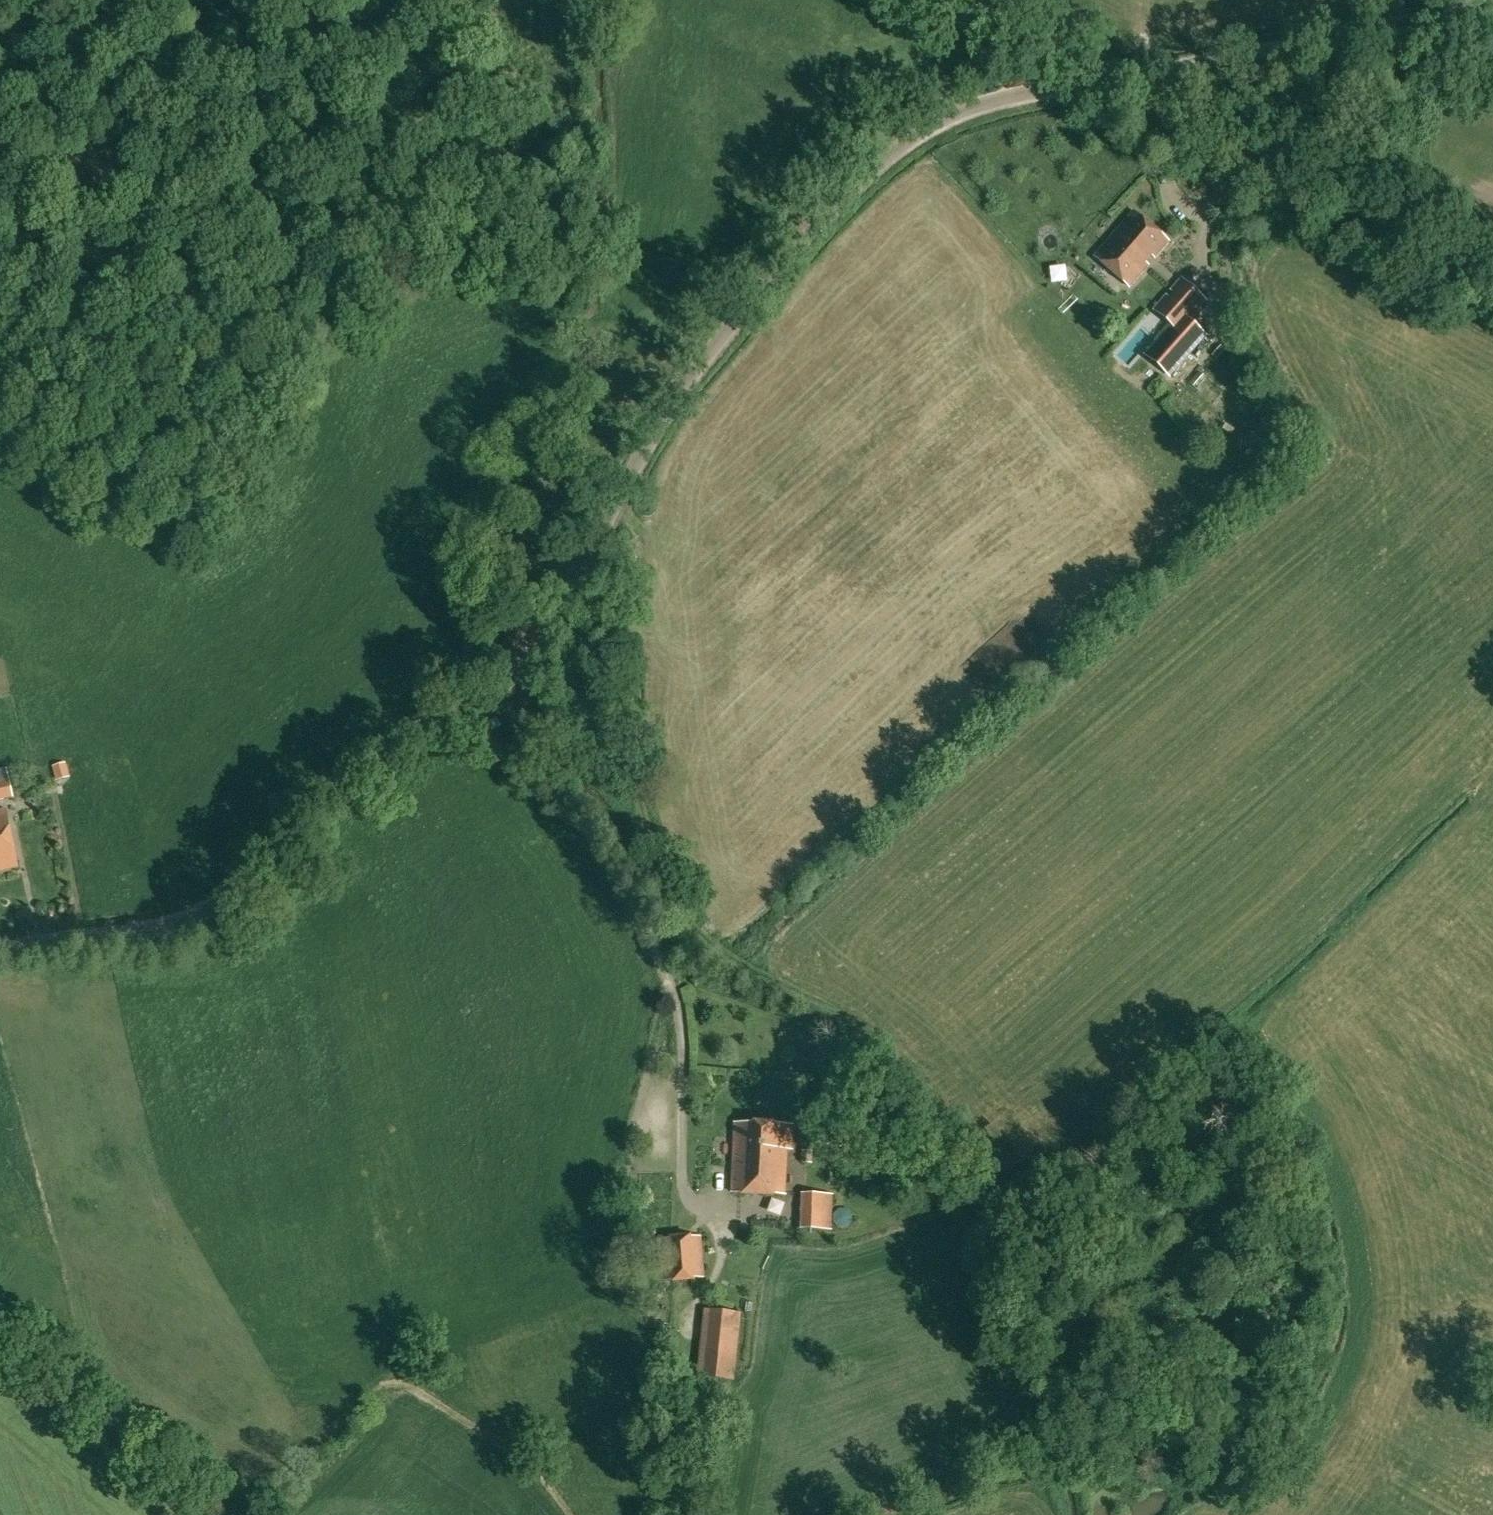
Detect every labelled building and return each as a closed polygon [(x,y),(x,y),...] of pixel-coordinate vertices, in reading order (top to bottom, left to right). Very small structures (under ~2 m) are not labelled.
[(1094,256),(1128,287),(1168,242),(1134,211),(1120,227),(1118,225),(1109,234),(1111,236),(1094,256)] [(1189,320),(1207,301),(1181,278),(1152,310),(1169,326),(1143,354),(1170,378),(1207,335),(1189,320)] [(1218,359),(1226,350),(1222,346),(1213,356),(1218,359)] [(1213,356),(1204,366),(1213,374),(1222,364),(1218,359),(1213,356)] [(69,778),(65,764),(53,767),(57,781),(69,778)] [(13,798),(9,779),(10,778),(7,768),(0,770),(0,801),(13,798)] [(16,866),(4,812),(0,812),(0,869),(16,866)] [(733,1193),(784,1194),(786,1149),(790,1149),(791,1124),(735,1122),(733,1193)] [(813,1150),(803,1150),(802,1163),(812,1163),(813,1150)] [(832,1194),(804,1192),(803,1229),(831,1230),(832,1194)] [(699,1237),(660,1239),(663,1280),(702,1277),(699,1237)] [(701,1311),(694,1379),(732,1382),(739,1314),(701,1311)]
